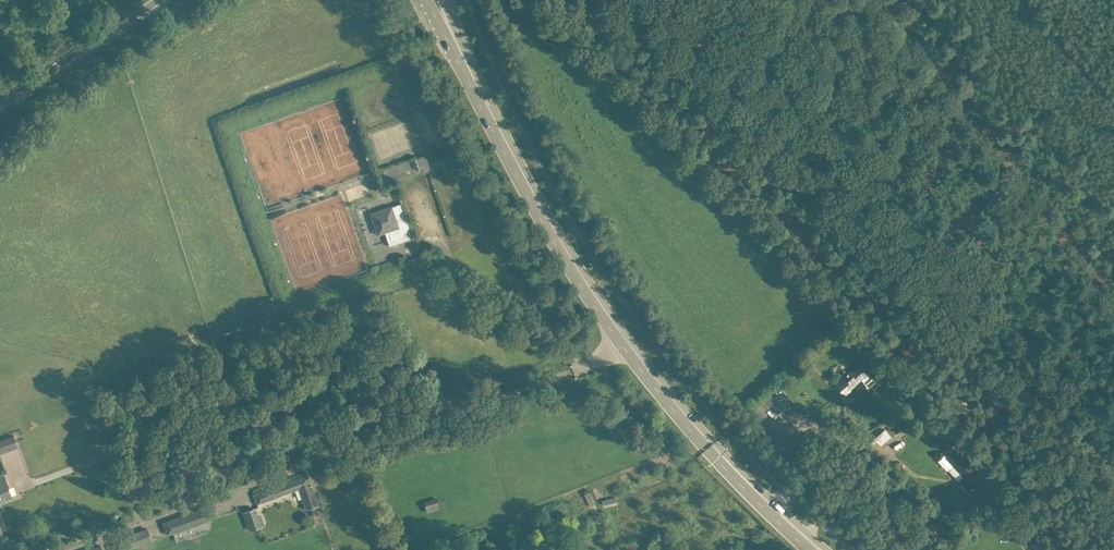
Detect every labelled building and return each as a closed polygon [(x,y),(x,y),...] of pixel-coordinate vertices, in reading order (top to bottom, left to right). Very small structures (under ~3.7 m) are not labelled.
[(424,155),(414,159),(419,171),(429,166),(424,155)] [(401,203),(392,206),(371,213),(378,234),(385,232),(390,246),(413,238),(401,203)] [(416,257),(405,261),(410,273),(421,268),(416,257)] [(845,394),(852,388),(858,395),(867,387),(861,380),(869,373),(873,377),(881,371),(868,357),(836,385),(845,394)] [(910,392),(907,395),(912,400),(915,397),(910,392)] [(139,420),(127,435),(137,442),(148,427),(139,420)] [(872,439),(877,446),(891,435),(886,428),(872,439)] [(18,447),(14,435),(0,439),(0,453),(18,447)] [(945,435),(937,441),(946,451),(953,444),(945,435)] [(956,446),(945,457),(963,475),(958,480),(968,491),(984,476),(956,446)] [(278,485),(254,494),(257,504),(282,495),(282,494),(300,488),(307,509),(318,505),(311,485),(312,485),(311,484),(310,484),(307,475),(278,485)] [(12,496),(6,480),(0,482),(0,500),(12,496)] [(604,507),(617,504),(615,496),(602,499),(604,507)] [(428,511),(440,507),(437,499),(425,503),(428,511)] [(209,505),(163,522),(167,535),(214,518),(209,505)] [(255,508),(244,512),(251,530),(261,526),(255,508)] [(147,527),(117,538),(122,549),(124,549),(152,540),(147,527)] [(1036,540),(1032,544),(1037,549),(1042,546),(1036,540)]
